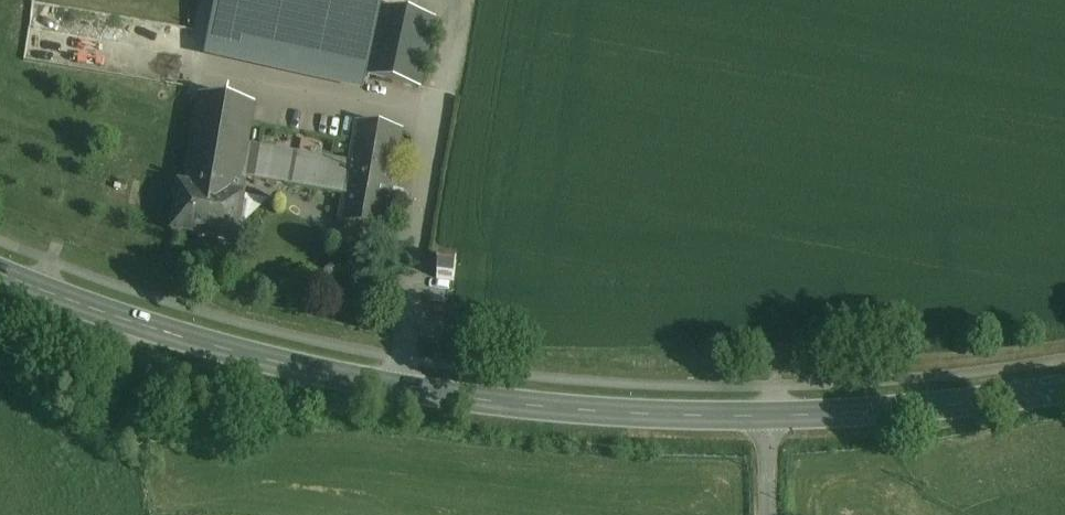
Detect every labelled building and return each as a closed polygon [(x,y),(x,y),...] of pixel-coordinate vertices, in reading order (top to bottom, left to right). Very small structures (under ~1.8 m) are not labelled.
[(352,2),(384,9),(385,8),(386,0),(342,0),(352,2)] [(434,19),(385,8),(384,9),(352,2),(348,22),(337,70),(419,88),(428,46),(434,19)] [(289,12),(260,7),(257,23),(214,16),(212,32),(209,49),(281,62),(289,12)] [(337,70),(348,22),(289,12),(281,62),(337,70)] [(254,105),(201,96),(189,168),(242,177),(247,147),(248,146),(254,105)] [(401,130),(358,123),(352,163),(347,196),(345,195),(340,222),(385,230),(392,185),(401,130)] [(352,163),(256,147),(257,147),(248,146),(247,147),(242,177),(242,178),(345,195),(347,196),(352,163)] [(242,177),(189,168),(186,186),(240,195),(242,178),(242,177)] [(186,186),(180,185),(173,232),(236,242),(244,196),(240,195),(186,186)] [(457,263),(440,261),(437,278),(454,281),(457,263)]
